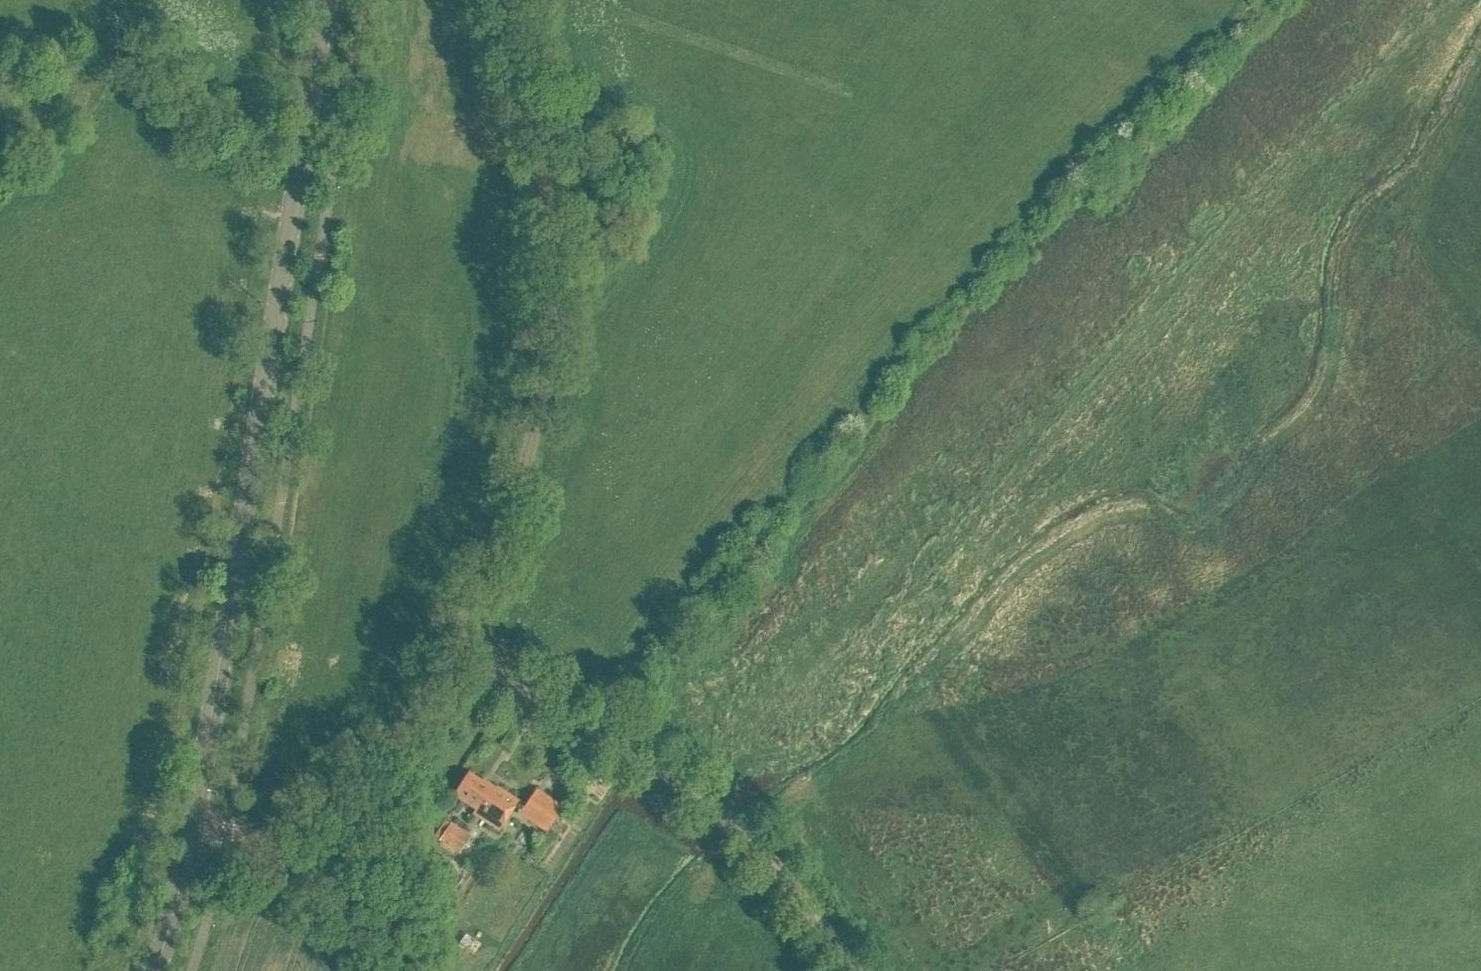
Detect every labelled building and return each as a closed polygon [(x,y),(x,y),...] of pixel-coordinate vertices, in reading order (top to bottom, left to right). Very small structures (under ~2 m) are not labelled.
[(471,812),(469,816),(497,835),(517,804),(496,790),(494,793),(484,785),(482,788),(466,777),(451,799),(471,812)] [(545,836),(563,809),(536,792),(519,818),(545,836)] [(470,836),(446,820),(435,837),(459,853),(470,836)]
